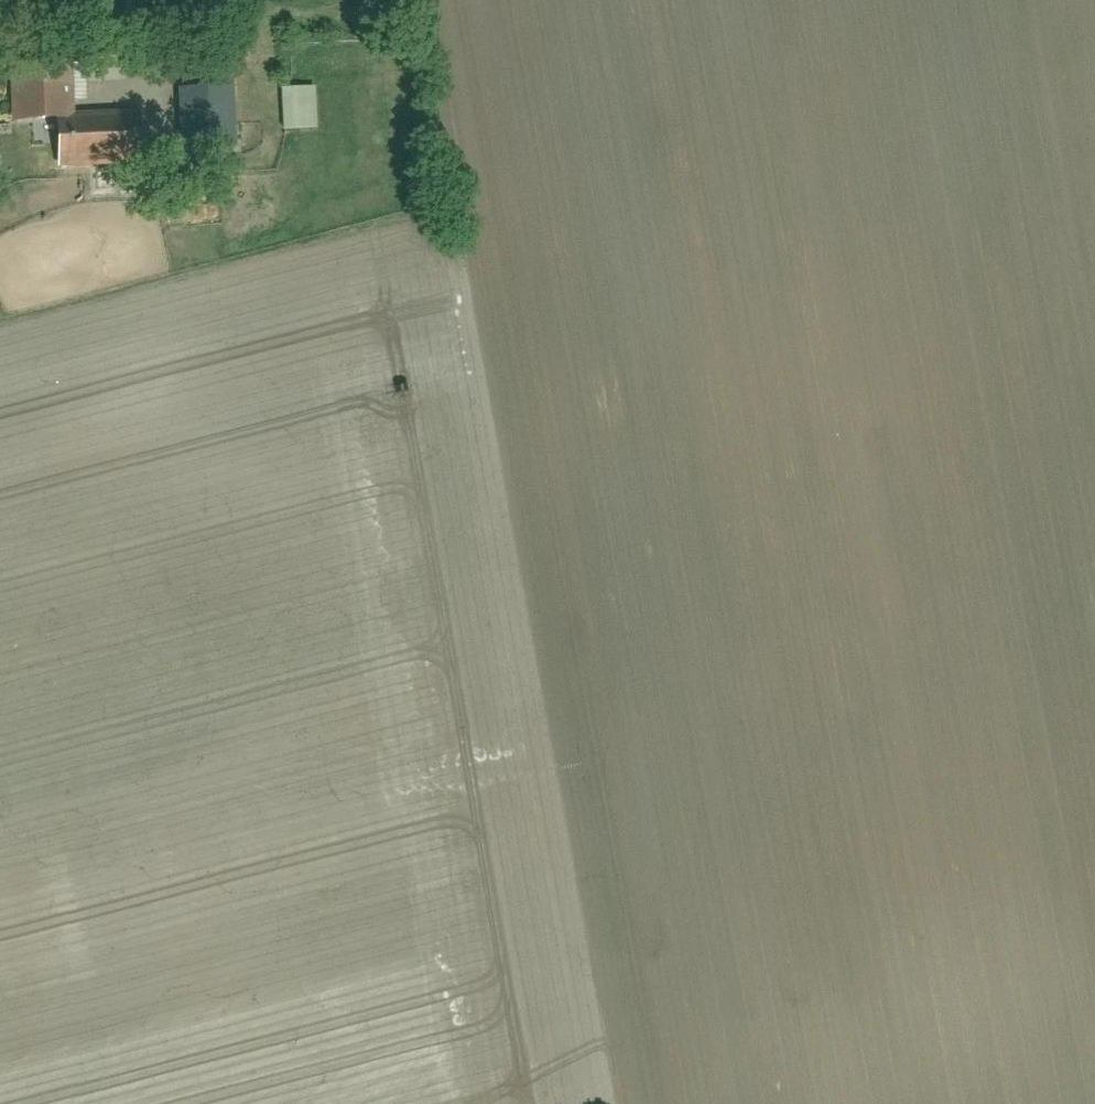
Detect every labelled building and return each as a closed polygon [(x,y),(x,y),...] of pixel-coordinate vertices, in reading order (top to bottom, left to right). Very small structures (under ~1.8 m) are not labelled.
[(50,55),(7,57),(9,119),(52,117),(50,55)] [(229,81),(177,85),(181,144),(234,139),(229,81)] [(311,84),(276,85),(277,123),(312,122),(311,84)] [(49,122),(53,170),(127,164),(123,116),(49,122)]
